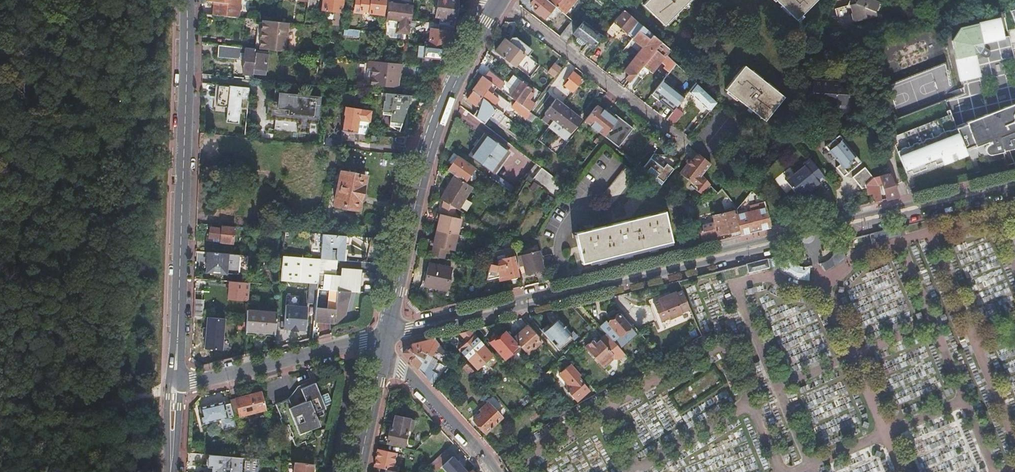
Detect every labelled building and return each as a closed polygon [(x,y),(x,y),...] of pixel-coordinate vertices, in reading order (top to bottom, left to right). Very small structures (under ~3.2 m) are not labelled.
[(213,15),(238,18),(240,0),(208,0),(207,2),(214,3),(214,6),(213,15)] [(308,2),(307,11),(318,13),(320,0),(308,0),(308,2)] [(343,0),(323,0),(322,10),(342,12),(343,0)] [(354,12),(363,13),(363,11),(369,12),(369,13),(383,15),(385,0),(355,0),(354,12)] [(386,20),(398,21),(397,29),(399,31),(406,32),(409,33),(411,20),(413,0),(400,0),(399,3),(388,1),(386,20)] [(436,16),(440,17),(439,24),(454,26),(458,0),(438,0),(436,16)] [(531,3),(538,9),(535,12),(545,20),(547,17),(553,22),(562,12),(547,0),(533,0),(531,3)] [(566,15),(576,0),(547,0),(562,12),(566,15)] [(643,5),(664,24),(687,0),(648,0),(643,5)] [(796,19),(798,18),(799,19),(803,16),(801,14),(814,0),(775,0),(796,19)] [(848,6),(836,9),(842,33),(855,29),(853,22),(877,16),(875,12),(879,2),(873,0),(853,0),(851,5),(848,6)] [(621,28),(632,38),(642,26),(624,10),(609,27),(617,33),(621,28)] [(952,41),(961,81),(979,77),(975,55),(979,54),(984,57),(985,58),(986,58),(987,57),(988,57),(989,56),(990,56),(990,55),(990,53),(990,52),(990,51),(989,50),(984,47),(983,43),(1005,38),(1001,19),(961,28),(952,41)] [(268,21),(262,21),(259,49),(285,52),(288,23),(279,22),(268,21)] [(572,21),(559,37),(566,42),(579,26),(572,21)] [(583,22),(581,24),(592,32),(595,31),(583,22)] [(431,28),(429,47),(443,48),(446,49),(448,44),(455,32),(453,32),(454,26),(439,24),(439,29),(431,28)] [(580,26),(573,35),(592,49),(602,36),(595,31),(592,32),(581,24),(580,26)] [(632,38),(632,39),(634,40),(632,42),(637,46),(640,43),(643,45),(625,70),(629,74),(626,77),(631,81),(636,73),(660,42),(642,26),(632,38)] [(511,38),(509,41),(527,56),(530,54),(532,50),(515,37),(511,38)] [(509,41),(506,39),(495,53),(513,67),(515,66),(529,77),(537,68),(540,70),(542,68),(527,56),(509,41)] [(660,42),(636,73),(643,78),(649,70),(651,72),(660,61),(665,65),(663,67),(669,72),(675,64),(666,56),(670,50),(660,42)] [(256,49),(218,45),(217,57),(244,60),(243,74),(254,76),(254,73),(266,75),(268,52),(256,50),(256,49)] [(420,57),(441,59),(441,58),(443,48),(429,47),(422,46),(419,45),(417,57),(420,57)] [(381,62),(368,61),(367,68),(373,69),(372,79),(372,84),(397,87),(398,72),(400,72),(401,64),(381,62)] [(555,64),(548,73),(555,78),(561,69),(555,64)] [(669,72),(661,81),(668,86),(676,76),(690,89),(695,82),(675,64),(669,72)] [(756,76),(743,66),(725,89),(726,90),(764,120),(782,97),(756,76)] [(946,66),(889,82),(895,105),(914,100),(916,106),(938,99),(936,92),(952,87),(946,66)] [(568,79),(569,80),(564,86),(572,92),(582,80),(573,72),(568,79)] [(548,73),(535,89),(538,91),(542,94),(555,78),(548,73)] [(488,74),(484,78),(492,83),(493,84),(496,80),(488,74)] [(483,77),(473,91),(498,110),(502,113),(503,114),(510,104),(493,92),(497,87),(496,87),(493,84),(492,83),(484,78),(483,77)] [(548,90),(560,95),(564,86),(552,81),(548,90)] [(807,96),(816,108),(817,108),(816,107),(817,107),(830,107),(830,104),(835,104),(835,107),(846,106),(846,92),(836,81),(811,82),(811,93),(812,93),(808,96),(807,96)] [(695,82),(690,89),(688,91),(709,112),(716,102),(695,82)] [(518,86),(510,97),(517,102),(528,111),(533,106),(530,103),(531,102),(529,100),(533,94),(530,91),(531,89),(524,84),(521,88),(518,86)] [(240,109),(242,87),(230,86),(230,87),(219,86),(217,106),(227,107),(226,122),(238,124),(240,109)] [(242,87),(240,109),(248,110),(250,88),(242,87)] [(498,110),(473,91),(467,99),(480,109),(478,111),(477,110),(473,116),(484,124),(489,119),(491,116),(493,118),(498,110)] [(542,94),(538,91),(533,97),(537,100),(542,94)] [(269,101),(267,118),(299,122),(298,133),(309,134),(311,123),(318,124),(321,97),(311,96),(298,92),(298,94),(279,92),(278,102),(269,101)] [(402,127),(412,96),(386,93),(385,101),(384,101),(383,112),(392,113),(391,115),(390,126),(402,127)] [(553,120),(548,126),(554,130),(559,124),(571,134),(581,122),(578,120),(580,118),(564,106),(555,99),(544,113),(553,120)] [(512,108),(527,119),(531,113),(528,111),(517,102),(512,108)] [(892,137),(906,173),(911,171),(912,174),(926,168),(925,165),(934,162),(935,165),(942,162),(942,163),(952,160),(948,148),(952,146),(956,158),(967,154),(964,149),(974,145),(975,147),(987,142),(988,144),(987,145),(986,145),(986,146),(985,147),(985,148),(985,149),(985,150),(985,151),(985,152),(986,153),(987,154),(988,154),(989,155),(990,155),(991,155),(993,154),(1004,152),(1003,151),(1014,148),(1014,103),(966,123),(967,124),(956,128),(949,110),(946,111),(948,115),(892,137)] [(597,105),(584,121),(617,148),(633,129),(614,114),(612,117),(597,105)] [(357,129),(369,131),(371,111),(360,110),(360,109),(345,107),(344,115),(345,115),(343,130),(342,130),(342,131),(357,133),(357,129)] [(676,107),(667,120),(672,124),(681,111),(676,107)] [(502,113),(498,110),(493,118),(491,116),(489,119),(498,126),(506,116),(503,114),(502,113)] [(723,110),(695,127),(709,150),(737,133),(723,110)] [(532,122),(536,117),(533,114),(531,113),(527,119),(528,120),(532,122)] [(509,152),(484,135),(470,156),(495,172),(509,152)] [(860,162),(838,135),(824,146),(839,164),(835,168),(842,177),(860,162)] [(380,145),(393,146),(394,138),(381,136),(380,145)] [(339,139),(326,138),(325,145),(339,147),(339,139)] [(653,154),(641,170),(660,186),(679,162),(672,157),(653,154)] [(711,164),(698,154),(693,160),(691,159),(680,173),(695,185),(699,188),(697,191),(702,195),(710,185),(702,175),(711,164)] [(475,168),(458,156),(448,172),(455,176),(472,188),(472,187),(465,182),(475,168)] [(825,178),(809,158),(802,163),(804,165),(785,181),(796,194),(800,191),(801,193),(807,188),(809,191),(819,184),(818,182),(825,178)] [(556,199),(565,186),(538,165),(529,176),(529,177),(545,190),(556,199)] [(637,174),(626,165),(600,198),(611,207),(637,174)] [(365,177),(344,172),(341,171),(334,204),(358,209),(365,177)] [(889,174),(873,178),(864,186),(866,194),(867,196),(873,195),(875,203),(882,201),(878,186),(882,185),(887,200),(898,197),(889,174)] [(455,176),(441,200),(443,201),(456,208),(458,210),(472,188),(455,176)] [(866,194),(864,186),(848,191),(850,198),(866,194)] [(206,202),(197,201),(197,212),(206,212),(206,202)] [(454,217),(456,208),(443,201),(440,214),(454,217)] [(751,211),(745,212),(736,214),(740,235),(771,227),(766,208),(751,211)] [(575,232),(575,233),(572,234),(573,238),(576,237),(582,263),(673,241),(665,210),(575,232)] [(736,214),(735,211),(712,216),(714,222),(699,226),(702,239),(730,232),(731,237),(740,235),(736,214)] [(437,230),(458,234),(461,219),(454,217),(440,214),(439,218),(437,230)] [(234,243),(235,227),(221,226),(221,228),(210,227),(209,238),(213,238),(221,239),(221,242),(234,243)] [(886,231),(888,238),(904,234),(903,227),(886,231)] [(434,241),(433,246),(447,249),(454,250),(458,234),(437,230),(434,241)] [(886,231),(874,234),(875,241),(888,238),(886,231)] [(336,260),(343,260),(344,249),(344,248),(344,247),(344,246),(345,246),(345,244),(346,235),(322,234),(320,258),(336,260)] [(834,252),(842,250),(853,248),(851,239),(836,243),(836,246),(835,248),(834,252)] [(433,246),(431,257),(445,259),(447,249),(433,246)] [(824,262),(821,264),(825,271),(847,258),(842,250),(834,252),(833,255),(831,258),(829,260),(827,261),(824,262)] [(544,269),(540,251),(518,256),(520,265),(524,264),(526,274),(544,269)] [(240,255),(208,252),(206,272),(239,275),(240,255)] [(498,256),(499,259),(496,260),(497,264),(490,263),(489,265),(486,279),(500,276),(500,280),(520,275),(515,256),(505,258),(505,254),(498,256)] [(551,254),(543,255),(547,271),(555,269),(551,254)] [(320,258),(281,255),(281,259),(280,280),(309,283),(317,283),(318,274),(318,270),(327,270),(335,268),(336,268),(336,260),(320,258)] [(787,255),(772,259),(773,262),(777,262),(783,271),(793,278),(808,280),(808,267),(805,267),(802,267),(802,268),(799,267),(797,266),(796,266),(794,265),(794,264),(792,263),(790,260),(788,258),(787,255)] [(767,260),(747,265),(749,273),(769,268),(767,260)] [(445,290),(451,268),(430,264),(425,286),(445,290)] [(318,274),(317,283),(317,288),(328,289),(336,290),(350,291),(359,292),(361,270),(341,268),(341,275),(340,278),(335,277),(335,276),(334,275),(318,274)] [(249,283),(229,282),(228,293),(228,300),(248,301),(249,283)] [(317,283),(309,283),(307,303),(315,303),(317,288),(317,283)] [(326,308),(335,309),(336,290),(328,289),(326,308)] [(326,308),(315,307),(314,321),(335,323),(344,314),(350,291),(336,290),(335,309),(326,308)] [(681,313),(690,309),(682,291),(677,294),(676,292),(670,295),(671,296),(664,299),(664,297),(658,300),(659,301),(653,303),(660,321),(668,318),(669,319),(682,314),(681,313)] [(305,331),(307,307),(298,306),(299,296),(286,295),(283,329),(290,329),(290,331),(298,332),(298,330),(305,331)] [(204,301),(194,300),(193,316),(203,317),(204,301)] [(275,333),(277,312),(247,310),(246,320),(246,323),(246,330),(246,331),(275,333)] [(613,342),(630,327),(619,314),(602,329),(607,334),(613,342)] [(222,351),(225,319),(207,317),(206,329),(203,329),(202,337),(205,338),(204,349),(222,351)] [(570,333),(559,320),(550,328),(544,333),(559,350),(571,340),(567,336),(570,333)] [(513,339),(527,355),(542,342),(528,327),(513,339)] [(613,342),(619,347),(635,333),(630,327),(613,342)] [(483,346),(470,331),(460,334),(467,342),(459,349),(469,360),(483,346)] [(498,339),(496,337),(490,342),(505,359),(518,347),(505,332),(498,339)] [(613,342),(607,334),(596,345),(592,341),(585,348),(603,368),(612,360),(618,360),(625,354),(619,347),(613,342)] [(403,353),(432,385),(438,375),(432,371),(427,366),(430,361),(431,357),(440,363),(447,356),(445,353),(436,339),(412,345),(403,353)] [(487,350),(483,346),(469,360),(472,363),(487,350)] [(432,371),(438,375),(444,366),(440,363),(431,357),(430,361),(427,366),(432,371)] [(468,375),(473,370),(469,366),(466,362),(460,368),(468,375)] [(559,375),(561,377),(573,367),(571,364),(559,375)] [(569,386),(565,389),(577,402),(589,390),(579,378),(581,376),(573,367),(561,377),(569,386)] [(320,426),(317,419),(315,414),(322,411),(326,409),(315,384),(300,390),(306,402),(292,408),(288,399),(275,405),(281,418),(279,419),(284,431),(289,429),(293,437),(291,438),(295,446),(305,442),(306,444),(315,440),(311,430),(320,426)] [(266,410),(262,393),(236,400),(239,412),(241,411),(242,417),(266,410)] [(233,416),(230,403),(225,404),(225,402),(200,408),(202,415),(199,416),(202,425),(221,420),(223,430),(236,429),(233,416)] [(502,418),(488,403),(480,411),(482,413),(473,421),(485,434),(502,418)] [(408,431),(412,432),(415,421),(395,417),(393,428),(390,428),(387,443),(404,446),(408,431)] [(378,450),(374,467),(387,470),(393,471),(397,454),(378,450)] [(430,466),(433,471),(436,471),(442,466),(451,458),(445,452),(430,466)] [(448,471),(467,471),(452,457),(451,458),(442,466),(448,471)] [(295,463),(294,471),(313,471),(314,465),(295,463)]
